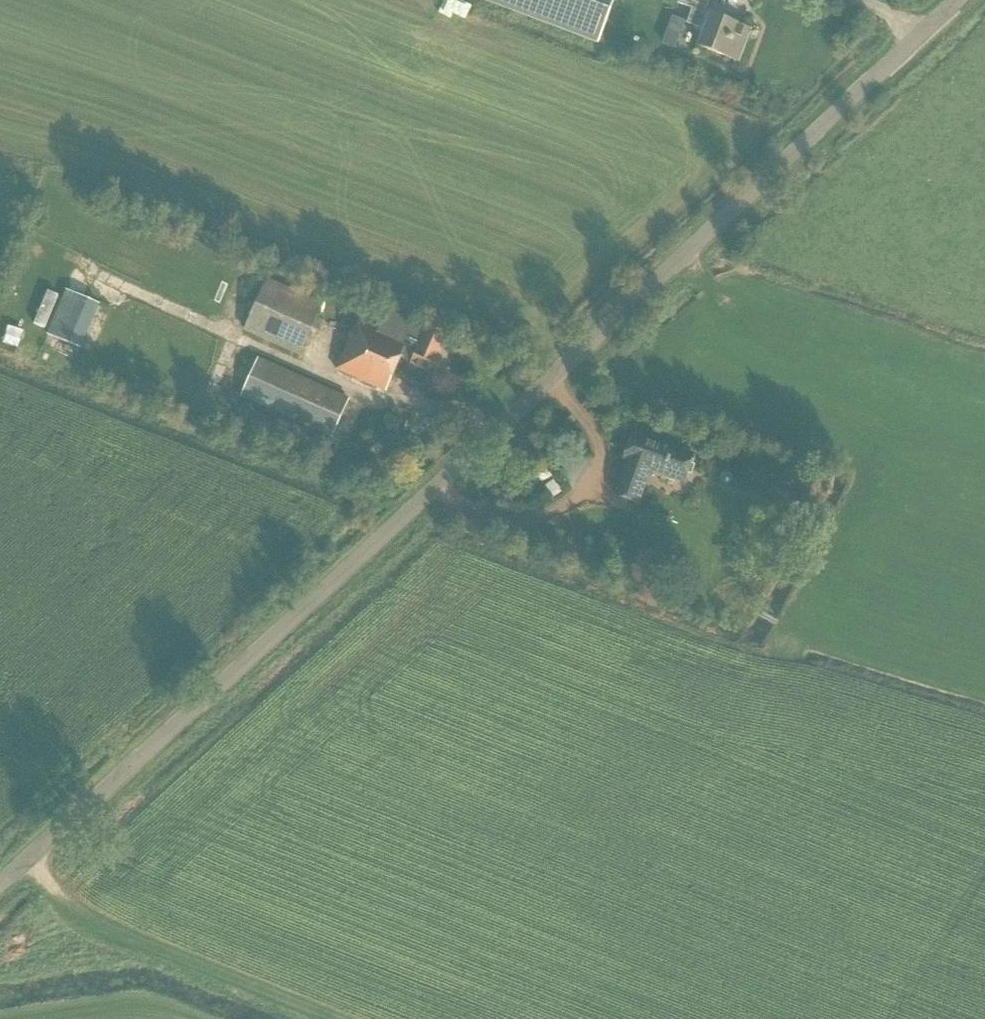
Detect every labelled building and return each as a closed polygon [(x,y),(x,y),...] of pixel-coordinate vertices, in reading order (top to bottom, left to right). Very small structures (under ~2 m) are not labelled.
[(482,0),(597,44),(614,0),(482,0)] [(677,3),(692,9),(687,23),(704,30),(698,46),(738,61),(750,29),(704,13),(709,0),(678,0),(677,3)] [(300,354),(325,297),(271,272),(245,330),(300,354)] [(46,335),(80,349),(99,305),(65,290),(46,335)] [(229,316),(236,296),(226,292),(219,312),(229,316)] [(417,349),(404,377),(416,383),(423,380),(426,373),(434,376),(442,359),(437,356),(447,334),(428,326),(427,329),(387,311),(378,331),(407,344),(417,349)] [(386,392),(407,344),(378,331),(357,322),(337,370),(386,392)] [(241,397),(332,438),(349,400),(257,360),(241,397)] [(385,449),(395,439),(388,433),(378,443),(385,449)] [(684,482),(694,455),(632,435),(623,461),(627,463),(615,497),(638,505),(650,470),(684,482)]
